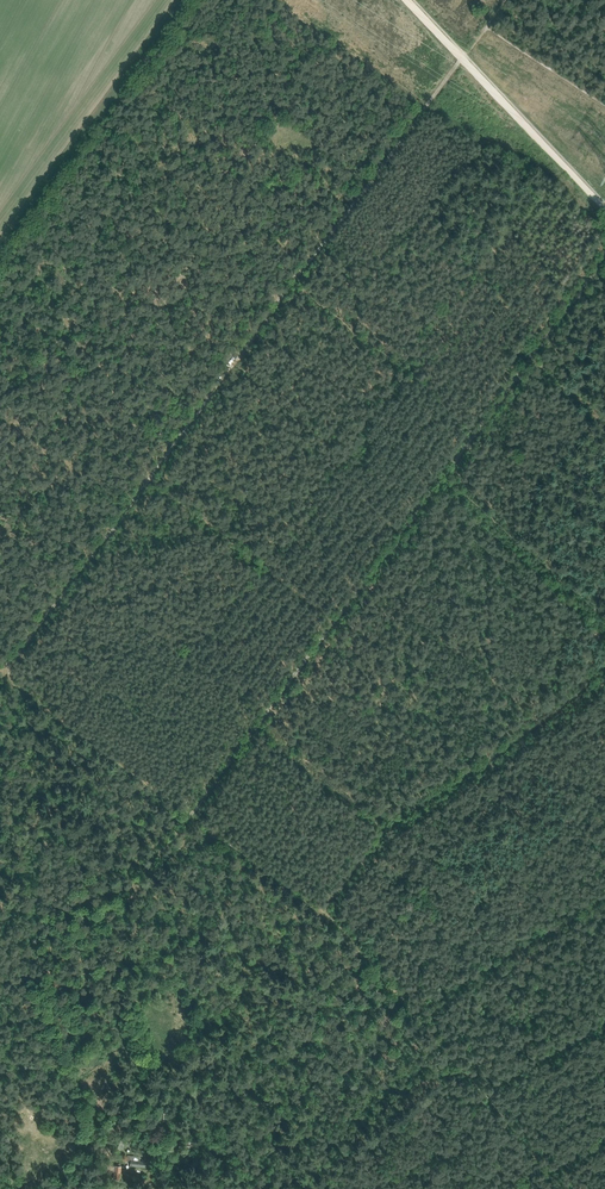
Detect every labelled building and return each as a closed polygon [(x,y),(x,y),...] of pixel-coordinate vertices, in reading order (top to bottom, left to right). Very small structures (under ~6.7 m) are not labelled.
[(118,1148),(122,1150),(126,1142),(121,1140),(118,1148)] [(179,1141),(178,1148),(195,1149),(196,1142),(179,1141)] [(140,1157),(134,1157),(128,1156),(127,1161),(131,1161),(130,1165),(136,1166),(145,1167),(146,1162),(141,1162),(141,1161),(139,1160),(140,1157)] [(110,1172),(115,1172),(114,1179),(119,1180),(121,1167),(115,1166),(111,1166),(110,1172)]
